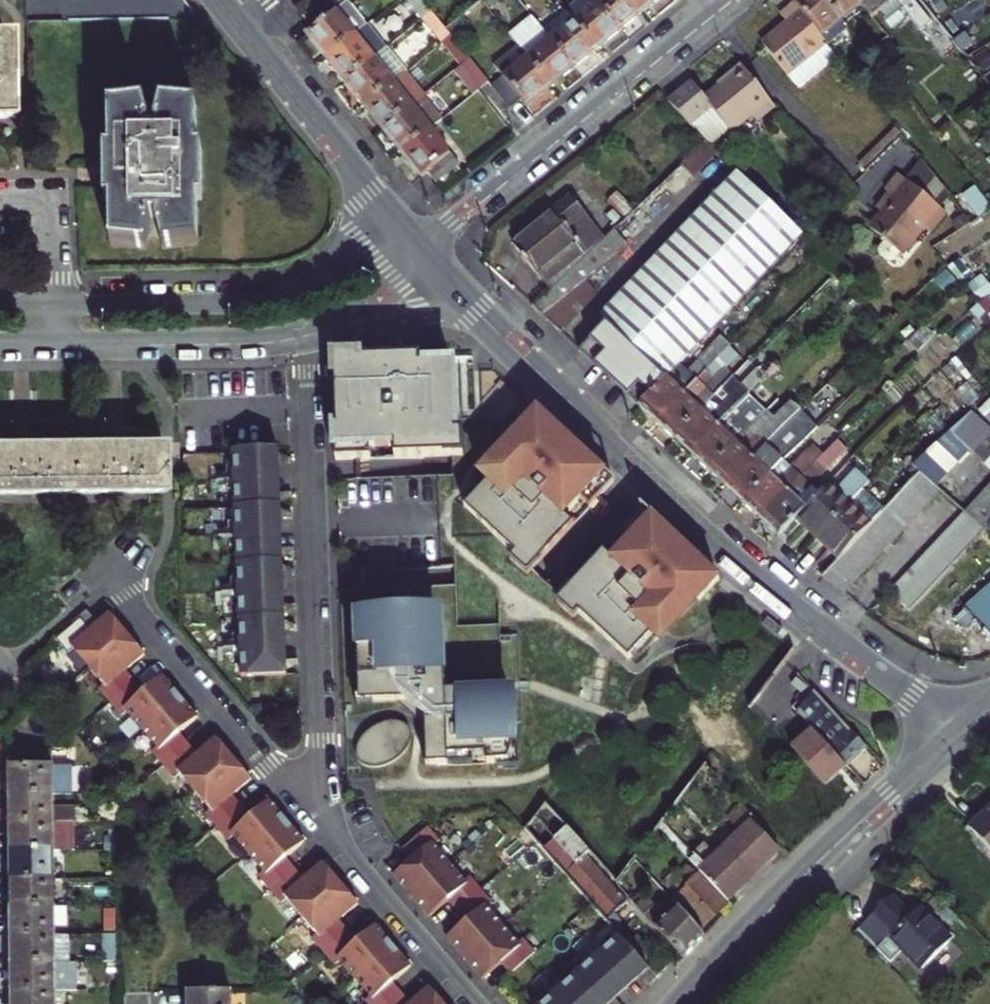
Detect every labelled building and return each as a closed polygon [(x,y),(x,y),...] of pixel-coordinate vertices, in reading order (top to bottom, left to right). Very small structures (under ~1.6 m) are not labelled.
[(26,21),(176,18),(175,0),(25,0),(26,21)] [(327,60),(368,27),(346,0),(328,0),(305,19),(314,31),(308,36),(327,60)] [(598,2),(621,31),(644,12),(634,0),(597,0),(598,2)] [(644,12),(659,0),(634,0),(644,12)] [(794,3),(826,43),(829,46),(849,31),(842,23),(824,0),(798,0),(794,3)] [(842,23),(861,7),(856,0),(824,0),(842,23)] [(861,7),(871,19),(877,14),(891,32),(901,23),(903,26),(910,20),(894,0),(856,0),(861,7)] [(955,40),(987,19),(975,0),(943,21),(955,40)] [(598,2),(574,21),(597,51),(621,31),(598,2)] [(447,30),(459,20),(446,3),(433,13),(447,30)] [(826,43),(794,3),(781,14),(786,21),(760,42),(787,75),(826,43)] [(433,13),(423,21),(441,44),(452,36),(447,30),(433,13)] [(544,31),(575,69),(597,51),(574,21),(567,13),(544,31)] [(959,48),(953,40),(939,23),(928,32),(948,57),(959,48)] [(327,60),(346,83),(387,50),(368,27),(327,60)] [(551,88),(575,69),(544,31),(520,50),(528,59),(551,88)] [(459,67),(470,59),(452,36),(441,44),(459,67)] [(346,83),(365,106),(406,74),(387,50),(346,83)] [(470,59),(459,67),(479,93),(490,84),(470,59)] [(551,88),(528,59),(493,88),(511,111),(523,102),(528,108),(551,88)] [(778,103),(745,64),(733,74),(735,77),(711,97),(737,129),(763,106),(768,112),(778,103)] [(365,106),(383,129),(424,96),(406,74),(365,106)] [(383,129),(402,154),(433,130),(444,121),(424,96),(383,129)] [(109,247),(149,251),(159,252),(196,247),(197,203),(202,203),(201,154),(196,153),(195,111),(161,106),(108,112),(108,153),(104,153),(104,204),(109,204),(109,247)] [(433,130),(402,154),(421,177),(428,172),(438,185),(462,166),(433,130)] [(693,154),(621,225),(633,238),(706,168),(693,154)] [(882,216),(868,231),(901,259),(925,233),(930,237),(946,218),(901,179),(888,194),(895,202),(882,216)] [(603,317),(608,323),(668,379),(680,366),(788,251),(724,189),(603,317)] [(895,202),(888,194),(874,209),(882,216),(895,202)] [(516,246),(553,292),(606,239),(574,198),(516,246)] [(606,239),(553,292),(536,308),(563,334),(636,257),(615,230),(606,239)] [(949,251),(939,258),(946,267),(956,261),(949,251)] [(608,323),(581,351),(628,395),(641,408),(668,379),(608,323)] [(668,379),(641,408),(656,422),(720,358),(710,348),(687,374),(680,366),(668,379)] [(720,358),(656,422),(674,438),(714,398),(706,391),(731,365),(722,356),(720,358)] [(336,433),(334,433),(335,465),(370,464),(370,452),(394,451),(394,463),(462,460),(461,437),(454,437),(452,370),(418,372),(418,365),(360,367),(360,357),(331,358),(332,380),(334,380),(336,433)] [(714,398),(674,438),(692,456),(750,398),(756,391),(745,381),(730,396),(723,389),(714,398)] [(750,398),(692,456),(708,470),(749,430),(741,422),(758,406),(750,398)] [(726,487),(801,412),(792,403),(774,420),(767,412),(749,430),(708,470),(726,487)] [(810,421),(801,412),(726,487),(744,504),(786,463),(779,456),(810,421)] [(948,434),(961,445),(982,423),(971,413),(948,434)] [(553,430),(554,429),(539,414),(519,436),(523,439),(483,482),(488,487),(469,508),(466,511),(516,558),(511,564),(528,579),(576,528),(567,521),(584,503),(592,511),(615,485),(592,463),(590,465),(553,430)] [(961,445),(970,453),(973,456),(989,437),(989,430),(982,423),(961,445)] [(961,445),(948,434),(935,445),(957,467),(970,453),(961,445)] [(973,456),(983,466),(989,458),(989,437),(973,456)] [(838,442),(811,468),(759,519),(778,536),(791,522),(818,493),(809,485),(845,449),(838,442)] [(162,496),(161,445),(0,447),(0,498),(162,496)] [(957,467),(935,445),(923,456),(947,478),(957,467)] [(276,458),(276,454),(231,455),(232,470),(232,483),(277,482),(277,468),(276,458)] [(912,465),(918,474),(936,490),(947,478),(923,456),(912,465)] [(289,468),(289,463),(276,458),(277,468),(289,468)] [(759,519),(811,468),(802,460),(793,469),(786,463),(744,504),(759,519)] [(825,485),(818,493),(791,522),(812,542),(860,492),(866,485),(852,472),(833,492),(825,485)] [(918,474),(908,483),(928,502),(938,492),(936,490),(918,474)] [(278,496),(277,482),(232,483),(233,497),(233,510),(278,509),(278,506),(278,496)] [(469,508),(488,487),(483,482),(464,503),(469,508)] [(908,483),(899,493),(919,512),(928,502),(908,483)] [(975,502),(989,517),(989,495),(985,491),(975,502)] [(860,492),(812,542),(834,562),(841,554),(851,544),(860,534),(870,524),(880,514),(860,492)] [(899,493),(889,503),(909,523),(919,512),(899,493)] [(278,496),(278,506),(290,500),(290,496),(278,496)] [(975,502),(963,515),(964,515),(980,529),(984,533),(988,528),(989,526),(989,517),(975,502)] [(889,503),(880,514),(899,533),(909,523),(889,503)] [(279,522),(278,512),(278,509),(233,510),(234,524),(234,537),(279,536),(279,522)] [(963,515),(959,511),(886,593),(906,611),(980,529),(964,515),(963,515)] [(278,512),(279,522),(291,522),(291,517),(278,512)] [(667,536),(669,535),(645,513),(621,538),(630,546),(613,563),(605,556),(558,607),(575,622),(580,618),(630,664),(652,639),(658,644),(697,602),(701,605),(721,583),(706,569),(705,571),(667,536)] [(880,514),(870,524),(890,543),(899,533),(880,514)] [(870,524),(860,534),(880,553),(890,543),(870,524)] [(860,534),(851,544),(870,564),(880,553),(860,534)] [(280,550),(279,536),(234,537),(235,551),(235,565),(280,563),(280,561),(280,550)] [(851,544),(841,554),(861,574),(870,564),(851,544)] [(280,550),(280,561),(292,554),(292,550),(280,550)] [(834,562),(831,565),(851,585),(861,574),(841,554),(834,562)] [(280,566),(280,563),(235,565),(236,579),(236,593),(281,592),(281,577),(280,566)] [(831,565),(822,574),(843,594),(851,585),(831,565)] [(280,566),(281,577),(293,576),(293,572),(280,566)] [(236,579),(228,580),(229,593),(236,593),(236,579)] [(954,617),(966,630),(973,624),(989,642),(989,586),(959,613),(954,617)] [(236,593),(237,606),(237,621),(283,619),(282,617),(282,606),(281,592),(236,593)] [(237,606),(236,593),(229,593),(229,606),(237,606)] [(365,610),(367,609),(367,603),(349,604),(350,626),(355,625),(355,614),(358,612),(365,610)] [(446,687),(445,667),(438,667),(437,639),(435,609),(418,605),(401,604),(384,605),(367,609),(365,610),(358,612),(355,614),(355,625),(358,690),(358,691),(372,691),(372,695),(375,695),(397,694),(424,720),(426,759),(447,758),(447,750),(472,749),(486,749),(486,757),(496,756),(508,756),(510,751),(511,747),(512,743),(514,729),(515,715),(514,701),(510,685),(446,687)] [(294,606),(282,606),(282,617),(294,610),(294,606)] [(65,650),(70,646),(88,667),(126,634),(108,613),(89,629),(80,619),(56,640),(65,650)] [(283,622),(283,619),(237,621),(238,635),(238,648),(284,648),(283,633),(283,622)] [(295,632),(295,628),(283,622),(283,633),(295,632)] [(125,671),(144,654),(126,634),(88,667),(103,684),(97,689),(109,702),(134,681),(125,671)] [(238,648),(238,635),(230,635),(230,648),(238,648)] [(445,667),(444,639),(437,639),(438,667),(445,667)] [(230,662),(239,661),(238,648),(230,648),(230,662)] [(284,662),(284,648),(238,648),(239,661),(240,677),(285,677),(285,673),(284,662)] [(284,662),(285,673),(297,666),(296,662),(284,662)] [(162,675),(143,691),(134,681),(109,702),(121,716),(126,712),(141,729),(180,696),(162,675)] [(752,705),(780,736),(793,720),(765,688),(752,705)] [(358,691),(358,690),(355,690),(355,699),(375,698),(375,695),(372,695),(372,691),(358,691)] [(813,693),(798,713),(834,753),(845,766),(864,748),(813,693)] [(179,733),(198,716),(180,696),(141,729),(156,746),(151,750),(163,764),(188,743),(179,733)] [(834,753),(798,713),(793,720),(780,736),(837,801),(853,785),(843,774),(848,769),(845,766),(834,753)] [(343,737),(341,743),(341,744),(341,746),(342,750),(345,756),(349,761),(354,765),(359,769),(362,770),(366,772),(370,773),(373,773),(377,773),(385,773),(388,772),(392,771),(397,769),(400,767),(403,765),(406,763),(409,759),(412,754),(415,748),(416,743),(416,741),(415,737),(412,731),(408,726),(404,722),(399,718),(396,716),(393,715),(389,714),(386,714),(380,714),(372,714),(367,715),(362,717),(359,718),(355,721),(350,725),(348,727),(345,731),(343,737)] [(197,753),(188,743),(163,764),(175,778),(180,774),(195,791),(234,758),(216,737),(197,753)] [(510,751),(508,756),(496,756),(496,761),(518,761),(518,743),(512,743),(511,747),(510,751)] [(472,757),(472,749),(447,750),(447,758),(472,757)] [(12,769),(13,798),(56,797),(71,798),(70,752),(12,753),(12,769)] [(232,795),(251,778),(234,758),(195,791),(210,808),(205,812),(217,826),(241,805),(232,795)] [(13,798),(13,826),(73,826),(79,825),(79,810),(56,810),(56,797),(13,798)] [(250,816),(241,805),(217,826),(232,844),(237,839),(248,853),(287,820),(269,799),(250,816)] [(624,900),(583,854),(586,850),(544,803),(525,827),(605,918),(611,925),(619,918),(612,911),(624,900)] [(702,841),(685,856),(726,902),(782,849),(742,806),(727,820),(741,836),(732,845),(729,842),(724,847),(727,850),(718,859),(702,841)] [(969,828),(989,850),(989,808),(969,828)] [(286,857),(305,840),(287,820),(248,853),(260,867),(255,871),(270,888),(295,867),(286,857)] [(413,857),(394,873),(411,894),(449,861),(434,844),(440,839),(428,825),(403,846),(413,857)] [(13,826),(13,854),(56,853),(73,853),(73,826),(13,826)] [(13,854),(14,882),(56,881),(56,853),(13,854)] [(286,906),(290,901),(302,915),(341,882),(323,861),(304,878),(295,867),(270,888),(286,906)] [(429,915),(448,899),(457,909),(481,888),(469,874),(464,879),(449,861),(411,894),(429,915)] [(616,883),(683,955),(705,934),(678,904),(665,917),(656,908),(658,904),(654,900),(652,902),(624,873),(616,883)] [(725,905),(699,876),(677,897),(702,926),(725,905)] [(14,882),(14,911),(57,910),(56,881),(14,882)] [(340,919),(359,903),(341,882),(302,915),(314,929),(309,933),(324,950),(349,929),(340,919)] [(466,919),(446,936),(464,957),(503,924),(488,906),(493,902),(481,888),(457,909),(466,919)] [(892,897),(857,928),(876,949),(891,935),(921,968),(950,942),(920,908),(910,917),(892,897)] [(14,911),(14,937),(57,936),(57,910),(14,911)] [(339,968),(344,963),(356,977),(394,944),(376,923),(357,940),(349,929),(324,950),(339,968)] [(517,941),(503,924),(464,957),(483,979),(502,963),(510,972),(526,958),(534,951),(522,936),(517,941)] [(648,967),(628,945),(618,933),(605,944),(595,953),(625,987),(637,977),(648,967)] [(57,936),(14,937),(15,965),(57,965),(57,936)] [(628,945),(648,967),(656,977),(665,967),(638,936),(628,945)] [(605,944),(601,939),(591,948),(595,953),(605,944)] [(412,964),(394,944),(356,977),(367,991),(362,995),(370,1003),(387,1003),(402,991),(393,981),(412,964)] [(591,948),(581,957),(585,962),(595,953),(591,948)] [(585,962),(574,971),(603,1003),(606,1003),(607,1003),(614,997),(625,987),(595,953),(585,962)] [(57,965),(15,965),(15,992),(58,992),(80,992),(80,965),(57,965)] [(656,977),(648,967),(637,977),(645,986),(656,977)] [(564,981),(554,990),(566,1003),(603,1003),(574,971),(564,981)] [(564,981),(559,976),(549,985),(554,990),(564,981)] [(430,985),(411,1002),(402,991),(387,1003),(446,1003),(430,985)] [(549,985),(539,993),(544,999),(554,990),(549,985)] [(554,990),(544,999),(538,1003),(566,1003),(554,990)] [(233,991),(190,991),(190,1003),(233,1003),(233,991)] [(15,992),(15,1003),(58,1003),(58,992),(15,992)]
